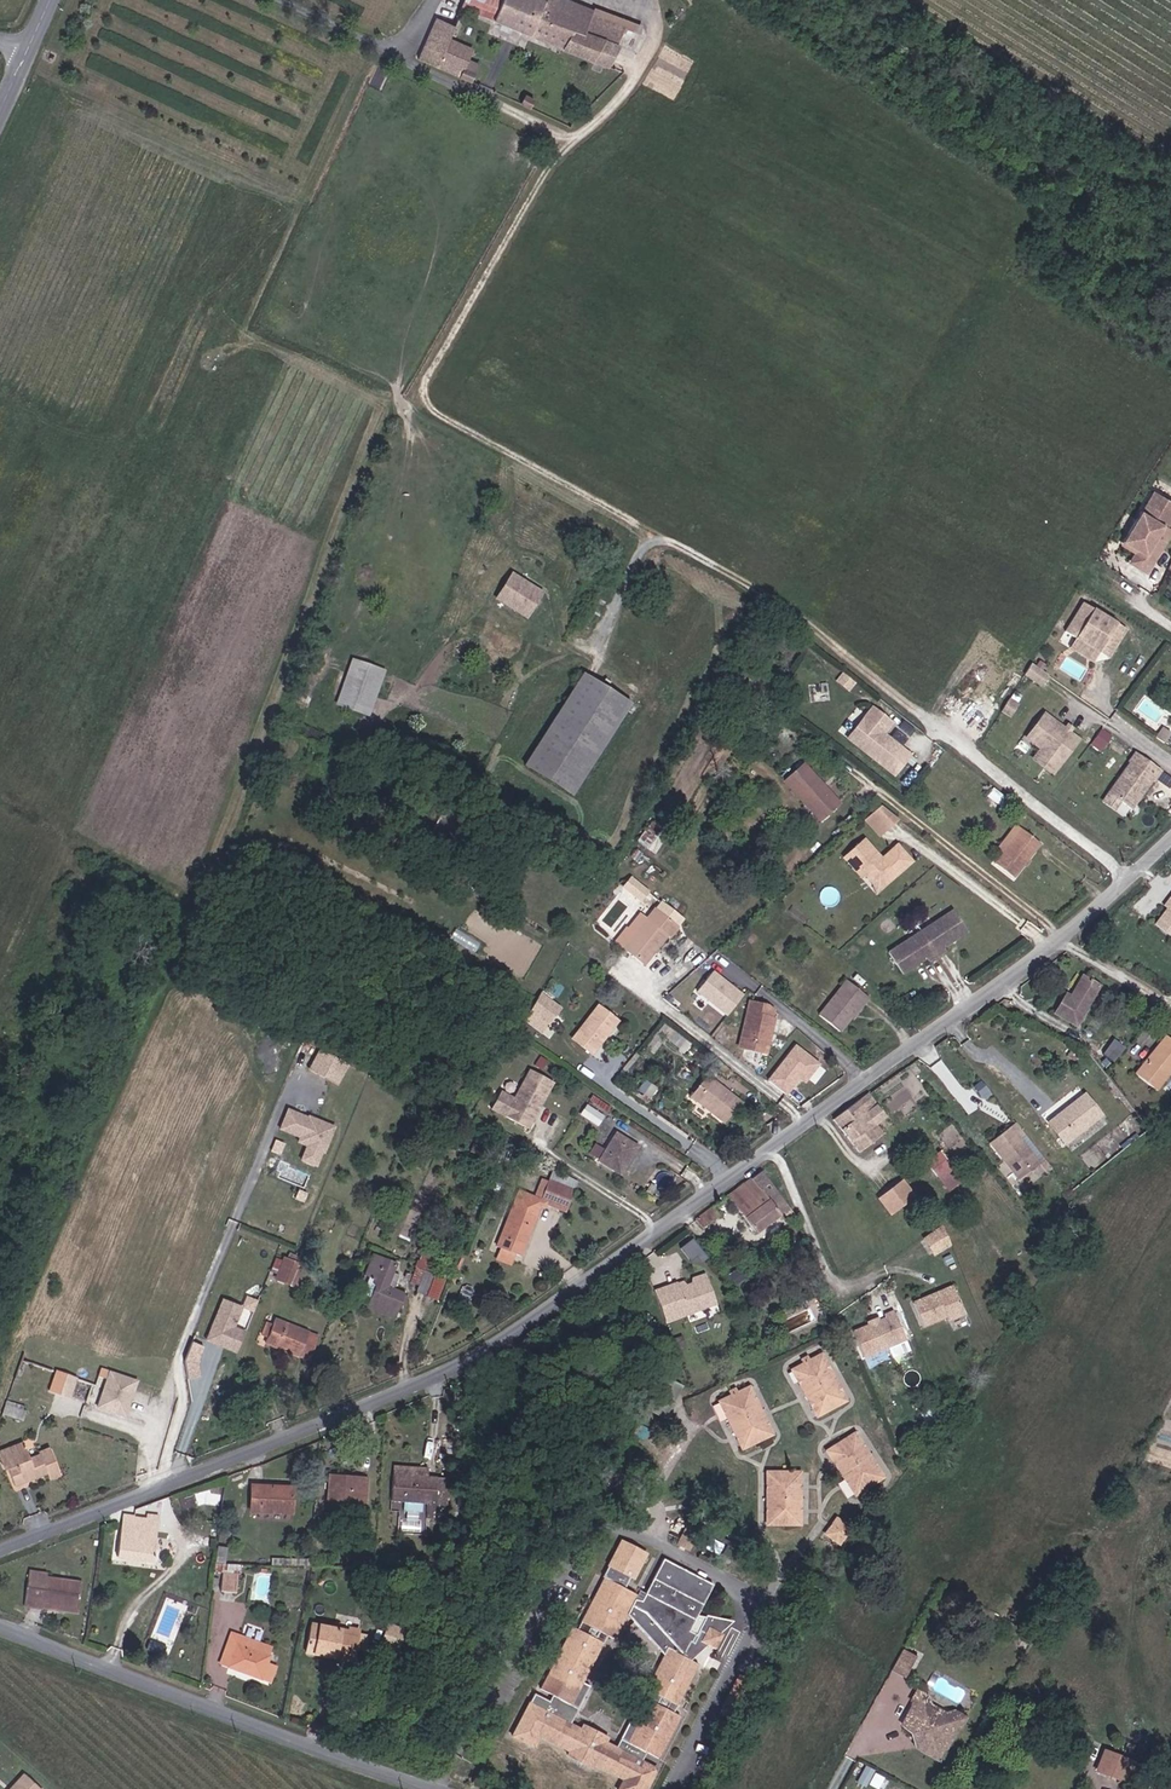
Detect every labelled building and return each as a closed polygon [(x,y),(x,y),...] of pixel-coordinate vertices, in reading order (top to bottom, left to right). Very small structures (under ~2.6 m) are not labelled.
[(547,1),(545,0),(465,0),(463,7),(594,62),(606,39),(617,43),(625,29),(626,28),(592,15),(593,11),(566,0),(555,0),(551,7),(545,5),(547,1)] [(594,9),(593,11),(592,15),(626,28),(625,29),(640,35),(642,27),(594,9)] [(465,69),(469,61),(445,50),(450,40),(455,27),(436,19),(418,59),(471,82),(475,73),(465,69)] [(606,39),(594,62),(608,67),(619,44),(617,43),(606,39)] [(445,50),(469,61),(473,50),(450,40),(445,50)] [(544,82),(549,84),(553,77),(549,74),(544,82)] [(525,95),(521,104),(529,108),(533,99),(525,95)] [(1133,565),(1148,574),(1170,534),(1170,529),(1168,527),(1170,523),(1170,501),(1162,496),(1150,516),(1141,511),(1123,542),(1141,552),(1133,565)] [(1141,552),(1123,542),(1121,545),(1135,554),(1129,563),(1133,565),(1141,552)] [(505,571),(493,599),(531,616),(544,587),(505,571)] [(1119,624),(1085,602),(1067,631),(1078,638),(1101,652),(1119,624)] [(1119,624),(1101,652),(1111,658),(1129,630),(1119,624)] [(1078,638),(1072,648),(1095,662),(1101,652),(1078,638)] [(385,671),(353,661),(338,703),(370,714),(385,671)] [(1033,664),(1027,674),(1041,685),(1048,675),(1033,664)] [(736,677),(743,681),(748,673),(741,669),(736,677)] [(583,675),(525,766),(572,796),(630,704),(583,675)] [(1010,701),(1004,711),(1012,716),(1019,706),(1010,701)] [(871,708),(853,732),(872,747),(866,754),(894,775),(909,755),(883,734),(891,724),(871,708)] [(721,716),(728,721),(732,714),(725,709),(721,716)] [(1046,715),(1028,739),(1043,750),(1062,764),(1080,740),(1046,715)] [(1092,741),(1101,748),(1111,735),(1103,728),(1092,741)] [(853,732),(847,739),(866,754),(872,747),(853,732)] [(320,747),(311,743),(304,758),(320,766),(327,750),(320,747)] [(1062,764),(1043,750),(1035,760),(1054,775),(1062,764)] [(1161,771),(1137,753),(1130,763),(1131,764),(1110,794),(1132,810),(1153,780),(1154,781),(1161,771)] [(783,780),(820,822),(840,805),(803,763),(783,780)] [(709,786),(717,791),(722,783),(714,778),(709,786)] [(990,801),(1000,808),(1005,801),(996,793),(990,801)] [(880,835),(897,818),(880,801),(863,818),(880,835)] [(646,827),(657,834),(661,828),(651,821),(646,827)] [(1002,854),(1021,829),(1016,825),(997,850),(1002,854)] [(657,834),(646,827),(636,842),(648,850),(657,834)] [(1039,843),(1021,829),(1002,854),(994,864),(1012,878),(1039,843)] [(843,858),(856,874),(860,871),(863,875),(871,883),(881,884),(893,874),(895,876),(911,862),(896,845),(880,859),(863,840),(843,858)] [(672,872),(679,878),(687,869),(679,863),(672,872)] [(632,873),(622,882),(639,900),(649,891),(632,873)] [(875,893),(895,876),(893,874),(881,884),(871,883),(875,893)] [(1166,908),(1154,925),(1170,938),(1170,902),(1166,908)] [(674,923),(665,916),(655,908),(623,949),(644,966),(668,936),(670,937),(678,926),(674,923)] [(952,910),(919,932),(936,958),(945,952),(943,948),(967,933),(952,910)] [(668,912),(665,916),(674,923),(677,919),(668,912)] [(936,958),(919,932),(888,953),(902,975),(927,959),(929,962),(936,958)] [(716,951),(685,978),(695,990),(726,962),(716,951)] [(1081,975),(1073,989),(1077,991),(1072,999),(1068,997),(1064,994),(1053,1013),(1074,1025),(1097,985),(1081,975)] [(850,1018),(867,997),(847,981),(818,1016),(839,1032),(850,1018)] [(1073,989),(1068,997),(1072,999),(1077,991),(1073,989)] [(540,994),(530,1011),(548,1023),(559,1007),(540,994)] [(870,1000),(867,997),(850,1018),(853,1021),(870,1000)] [(771,1035),(768,1035),(774,1007),(749,1002),(739,1048),(766,1054),(771,1035)] [(572,1039),(592,1054),(617,1021),(598,1006),(572,1039)] [(543,1031),(548,1023),(530,1011),(525,1019),(543,1031)] [(1155,1091),(1170,1071),(1170,1040),(1165,1036),(1134,1074),(1155,1091)] [(646,1048),(653,1054),(661,1044),(654,1038),(646,1048)] [(785,1095),(798,1078),(804,1083),(820,1061),(794,1041),(765,1079),(785,1095)] [(1102,1056),(1113,1065),(1125,1051),(1114,1042),(1102,1056)] [(305,1069),(336,1084),(344,1067),(314,1052),(305,1069)] [(491,1109),(527,1129),(553,1083),(530,1070),(514,1099),(501,1092),(491,1109)] [(690,1096),(725,1124),(741,1103),(707,1076),(690,1096)] [(867,1094),(833,1120),(858,1153),(881,1135),(865,1114),(876,1106),(867,1094)] [(565,1104),(570,1107),(576,1098),(571,1095),(565,1104)] [(589,1099),(608,1112),(610,1108),(611,1108),(592,1095),(589,1099)] [(1048,1123),(1065,1144),(1101,1116),(1084,1095),(1048,1123)] [(579,1113),(585,1104),(576,1098),(570,1107),(579,1113)] [(604,1117),(585,1104),(579,1113),(598,1126),(604,1117)] [(317,1166),(333,1123),(284,1105),(275,1130),(304,1140),(297,1158),(317,1166)] [(1134,1133),(1141,1126),(1132,1116),(1125,1123),(1134,1133)] [(1018,1180),(1039,1165),(1010,1127),(990,1142),(1018,1180)] [(599,1161),(620,1175),(637,1147),(616,1134),(599,1161)] [(596,1156),(601,1146),(594,1142),(588,1151),(596,1156)] [(938,1154),(924,1165),(935,1178),(950,1167),(938,1154)] [(306,1186),(313,1172),(283,1158),(276,1172),(306,1186)] [(950,1167),(935,1178),(945,1189),(960,1179),(950,1167)] [(519,1257),(539,1207),(543,1208),(545,1204),(563,1212),(576,1182),(554,1170),(549,1180),(543,1178),(534,1198),(518,1192),(496,1247),(500,1249),(514,1255),(519,1257)] [(761,1172),(727,1197),(754,1234),(782,1213),(787,1220),(793,1216),(761,1172)] [(875,1194),(888,1214),(916,1196),(902,1176),(875,1194)] [(712,1208),(694,1221),(700,1229),(718,1216),(712,1208)] [(941,1225),(923,1238),(933,1255),(950,1245),(941,1225)] [(679,1246),(688,1258),(701,1248),(692,1236),(679,1246)] [(514,1255),(500,1249),(495,1260),(509,1266),(514,1255)] [(294,1287),(303,1265),(300,1264),(303,1259),(288,1253),(286,1258),(284,1257),(282,1261),(275,1258),(270,1272),(277,1274),(274,1280),(294,1287)] [(421,1254),(415,1269),(424,1272),(424,1271),(433,1275),(432,1276),(434,1277),(440,1261),(421,1254)] [(303,1265),(294,1287),(302,1291),(311,1268),(303,1265)] [(376,1285),(370,1301),(396,1311),(399,1304),(404,1305),(407,1297),(402,1296),(403,1294),(394,1290),(386,1287),(392,1273),(392,1272),(379,1267),(374,1280),(373,1284),(376,1285)] [(419,1286),(424,1272),(415,1269),(410,1283),(419,1286)] [(424,1297),(432,1276),(433,1275),(424,1271),(424,1272),(419,1286),(416,1293),(424,1297)] [(386,1287),(394,1290),(399,1275),(392,1273),(386,1287)] [(703,1275),(675,1285),(678,1293),(682,1292),(684,1287),(705,1279),(703,1275)] [(432,1276),(424,1297),(436,1301),(444,1281),(434,1277),(432,1276)] [(360,1297),(370,1301),(376,1285),(373,1284),(374,1280),(367,1277),(360,1297)] [(675,1285),(654,1292),(665,1322),(715,1304),(705,1279),(684,1287),(682,1292),(678,1293),(675,1285)] [(953,1286),(939,1293),(941,1297),(956,1290),(953,1286)] [(966,1313),(956,1290),(941,1297),(939,1293),(916,1305),(926,1327),(949,1316),(951,1320),(966,1313)] [(203,1340),(237,1351),(255,1297),(245,1294),(242,1304),(218,1296),(203,1340)] [(396,1311),(370,1301),(360,1297),(358,1303),(368,1307),(367,1308),(394,1318),(396,1311)] [(883,1316),(885,1319),(853,1333),(863,1357),(882,1348),(905,1339),(893,1312),(883,1316)] [(272,1326),(266,1323),(261,1335),(267,1338),(265,1344),(297,1357),(298,1356),(309,1360),(318,1337),(275,1320),(272,1326)] [(905,1339),(882,1348),(886,1357),(908,1347),(905,1339)] [(202,1375),(199,1341),(180,1343),(182,1376),(202,1375)] [(846,1400),(821,1354),(810,1360),(808,1355),(800,1359),(803,1364),(792,1370),(817,1416),(846,1400)] [(100,1369),(95,1385),(55,1372),(48,1392),(146,1425),(153,1405),(132,1397),(137,1382),(100,1369)] [(311,1373),(308,1382),(315,1384),(318,1376),(311,1373)] [(738,1392),(736,1388),(728,1391),(730,1396),(719,1401),(741,1448),(772,1434),(750,1386),(738,1392)] [(26,1411),(5,1404),(2,1414),(23,1421),(26,1411)] [(827,1451),(855,1495),(883,1477),(855,1433),(827,1451)] [(23,1443),(10,1448),(17,1466),(8,1469),(14,1486),(40,1475),(40,1474),(46,1471),(49,1479),(60,1475),(50,1448),(39,1453),(40,1456),(30,1459),(23,1443)] [(10,1448),(0,1452),(0,1458),(5,1470),(8,1469),(17,1466),(10,1448)] [(393,1466),(393,1475),(428,1477),(429,1468),(393,1466)] [(767,1524),(800,1524),(800,1472),(767,1472),(767,1524)] [(435,1519),(436,1505),(437,1478),(428,1477),(393,1475),(391,1501),(404,1502),(403,1511),(422,1513),(423,1503),(427,1504),(426,1519),(435,1519)] [(352,1479),(352,1477),(329,1476),(328,1500),(366,1503),(367,1477),(359,1477),(359,1479),(352,1479)] [(443,1506),(445,1478),(437,1478),(436,1505),(443,1506)] [(250,1512),(271,1513),(292,1514),(293,1487),(251,1485),(250,1509),(250,1512)] [(271,1519),(271,1513),(250,1512),(250,1509),(247,1510),(247,1520),(268,1521),(271,1519)] [(159,1521),(122,1516),(116,1558),(153,1563),(159,1521)] [(826,1534),(839,1543),(850,1528),(836,1519),(826,1534)] [(677,1544),(688,1550),(697,1533),(686,1527),(677,1544)] [(253,1542),(263,1543),(263,1534),(253,1533),(253,1542)] [(512,1739),(533,1750),(539,1738),(569,1753),(567,1758),(592,1770),(594,1766),(624,1781),(620,1788),(647,1788),(657,1770),(641,1763),(646,1753),(658,1759),(680,1717),(673,1713),(699,1664),(691,1660),(686,1658),(703,1643),(707,1645),(715,1650),(723,1634),(720,1633),(715,1631),(728,1620),(706,1615),(696,1634),(689,1631),(713,1584),(663,1558),(641,1600),(633,1615),(665,1651),(663,1655),(645,1689),(653,1693),(637,1722),(630,1719),(613,1750),(603,1744),(606,1739),(581,1726),(579,1731),(568,1725),(589,1687),(582,1684),(607,1637),(614,1640),(627,1615),(635,1599),(636,1596),(624,1589),(630,1577),(634,1576),(646,1555),(621,1541),(601,1577),(603,1578),(576,1629),(571,1627),(539,1690),(552,1698),(549,1704),(534,1696),(512,1739)] [(217,1546),(215,1563),(225,1564),(227,1547),(217,1546)] [(300,1560),(311,1560),(312,1549),(300,1548),(300,1560)] [(239,1574),(239,1564),(238,1564),(225,1564),(215,1563),(214,1571),(223,1572),(239,1574)] [(42,1604),(76,1609),(80,1583),(47,1578),(48,1573),(29,1571),(24,1606),(42,1609),(42,1608),(42,1604)] [(235,1594),(239,1574),(223,1572),(220,1592),(235,1594)] [(402,1604),(412,1607),(415,1599),(406,1596),(402,1604)] [(641,1600),(635,1599),(627,1615),(663,1655),(665,1651),(633,1615),(641,1600)] [(715,1631),(720,1633),(734,1621),(728,1620),(715,1631)] [(306,1653),(312,1654),(313,1651),(337,1656),(336,1659),(352,1662),(355,1648),(365,1650),(368,1636),(359,1634),(359,1630),(349,1628),(348,1631),(311,1624),(306,1653)] [(381,1645),(398,1652),(405,1632),(388,1626),(381,1645)] [(237,1648),(241,1637),(232,1634),(221,1664),(228,1667),(235,1647),(237,1648)] [(235,1647),(228,1667),(271,1682),(276,1668),(267,1664),(273,1649),(241,1637),(237,1648),(235,1647)] [(686,1658),(691,1660),(707,1645),(703,1643),(686,1658)] [(312,1654),(336,1659),(337,1656),(313,1651),(312,1654)] [(915,1658),(903,1652),(893,1670),(905,1677),(915,1658)] [(927,1706),(930,1707),(926,1696),(916,1690),(911,1699),(914,1701),(926,1708),(927,1706)] [(926,1708),(914,1701),(902,1724),(915,1732),(920,1739),(917,1748),(938,1759),(943,1750),(947,1747),(950,1740),(949,1737),(956,1724),(947,1719),(948,1717),(943,1714),(937,1709),(930,1707),(927,1706),(926,1708)] [(947,1719),(956,1724),(960,1726),(966,1717),(954,1711),(943,1714),(948,1717),(947,1719)] [(1030,1740),(1033,1741),(1037,1732),(1027,1727),(1021,1739),(1029,1742),(1030,1740)] [(1105,1751),(1104,1752),(1131,1763),(1132,1762),(1105,1751)] [(1131,1763),(1104,1752),(1096,1771),(1123,1782),(1131,1763)] [(1125,1783),(1132,1785),(1138,1770),(1131,1767),(1125,1783)] [(24,1775),(11,1788),(39,1788),(24,1775)] [(473,1784),(479,1786),(481,1779),(475,1777),(473,1784)]
